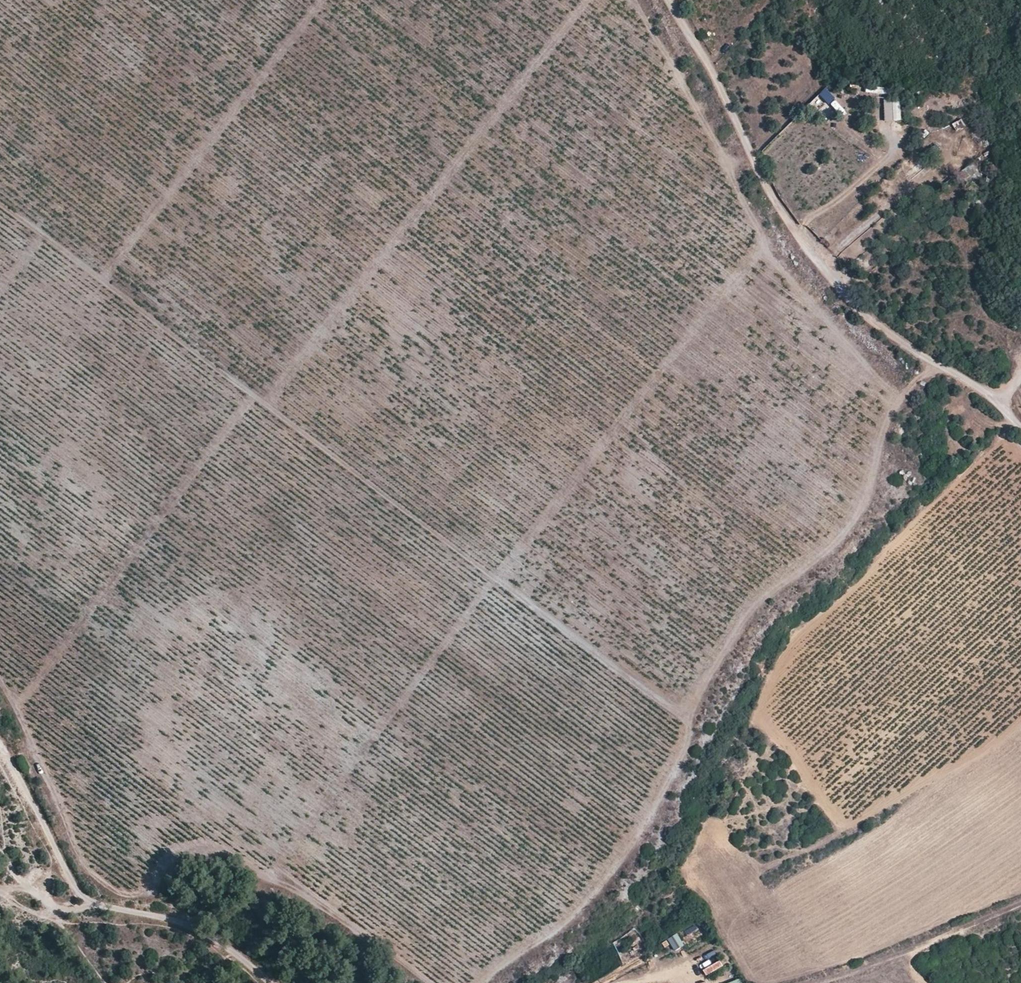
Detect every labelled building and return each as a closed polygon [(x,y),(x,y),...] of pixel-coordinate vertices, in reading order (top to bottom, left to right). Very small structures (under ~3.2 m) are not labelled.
[(886,96),(887,88),(867,85),(866,93),(886,96)] [(820,93),(806,107),(810,111),(820,103),(818,101),(820,100),(825,104),(828,100),(820,93)] [(893,101),(894,121),(902,121),(901,101),(893,101)] [(716,964),(718,969),(730,963),(727,958),(716,964)] [(556,982),(569,982),(573,981),(568,974),(555,981),(556,982)]
